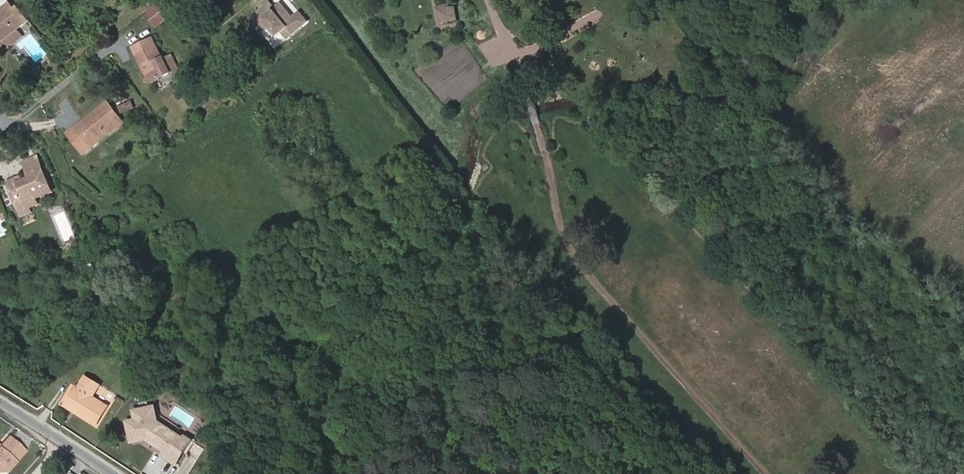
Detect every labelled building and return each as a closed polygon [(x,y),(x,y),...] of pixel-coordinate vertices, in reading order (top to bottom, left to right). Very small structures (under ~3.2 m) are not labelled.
[(270,0),(249,17),(261,33),(268,27),(276,37),(282,33),(287,39),(308,22),(299,11),(293,16),(281,1),(275,6),(270,0)] [(29,20),(17,5),(13,7),(12,5),(10,2),(0,10),(0,43),(29,20)] [(439,10),(441,24),(457,21),(455,7),(439,10)] [(526,35),(532,43),(546,33),(540,24),(526,35)] [(145,65),(143,67),(150,82),(170,72),(165,62),(163,58),(162,58),(152,38),(136,46),(145,65)] [(145,65),(136,46),(133,47),(143,67),(145,65)] [(171,59),(165,62),(170,72),(176,69),(171,59)] [(76,126),(88,142),(119,117),(108,102),(76,126)] [(124,123),(119,117),(88,142),(92,147),(124,123)] [(92,147),(88,142),(76,126),(68,132),(84,153),(92,147)] [(18,182),(17,178),(8,182),(20,211),(38,203),(36,198),(52,191),(38,156),(23,162),(29,177),(23,180),(18,182)] [(29,207),(20,211),(22,216),(31,213),(29,207)] [(182,293),(190,305),(195,302),(191,296),(193,295),(189,288),(182,293)] [(184,310),(190,305),(182,293),(176,297),(184,310)] [(111,381),(114,377),(109,373),(106,377),(111,381)] [(89,383),(84,379),(79,387),(77,386),(70,395),(73,398),(69,404),(78,410),(76,413),(95,425),(108,406),(93,396),(100,385),(91,379),(89,383)] [(171,453),(182,436),(159,420),(155,405),(135,410),(137,419),(128,421),(133,441),(147,438),(158,445),(160,443),(167,448),(162,454),(168,458),(171,453)] [(185,437),(182,436),(171,453),(168,458),(176,463),(192,439),(186,435),(185,437)] [(0,446),(0,471),(7,471),(24,452),(8,438),(1,447),(0,446)]
